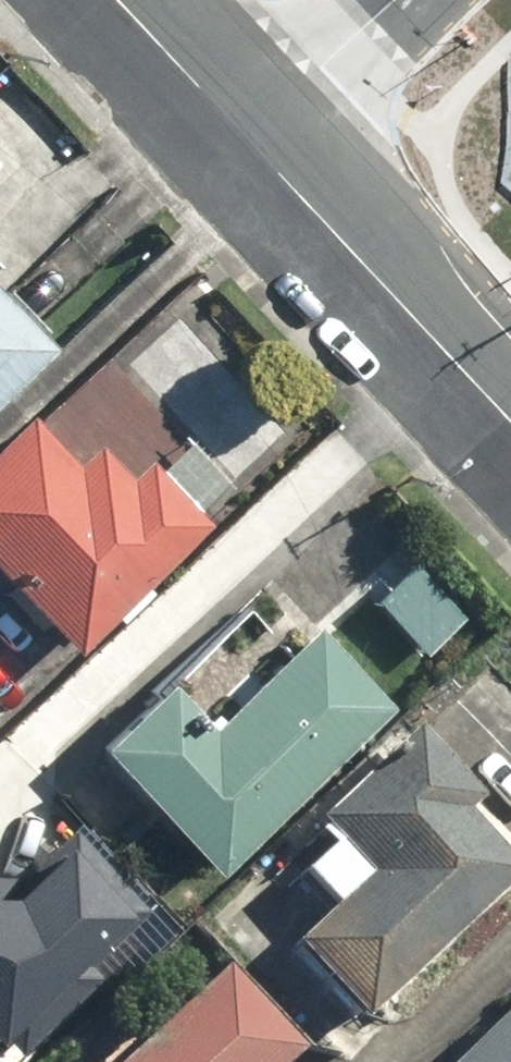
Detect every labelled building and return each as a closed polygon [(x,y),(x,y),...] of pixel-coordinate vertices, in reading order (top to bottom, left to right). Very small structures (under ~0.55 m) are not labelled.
[(59,349),(0,287),(0,405),(59,349)] [(0,442),(0,564),(77,643),(206,517),(160,469),(141,488),(100,446),(84,461),(34,410),(0,442)] [(224,870),(397,708),(326,632),(224,728),(183,685),(112,751),(162,803),(224,870)] [(501,672),(428,736),(418,724),(311,818),(331,842),(291,877),(322,912),(292,939),(361,1018),(510,887),(510,684),(501,672)] [(163,921),(81,839),(6,914),(0,908),(0,1061),(20,1061),(163,921)] [(334,1056),(243,953),(119,1061),(327,1061),(334,1056)] [(448,1061),(510,1061),(510,1008),(448,1061)]
